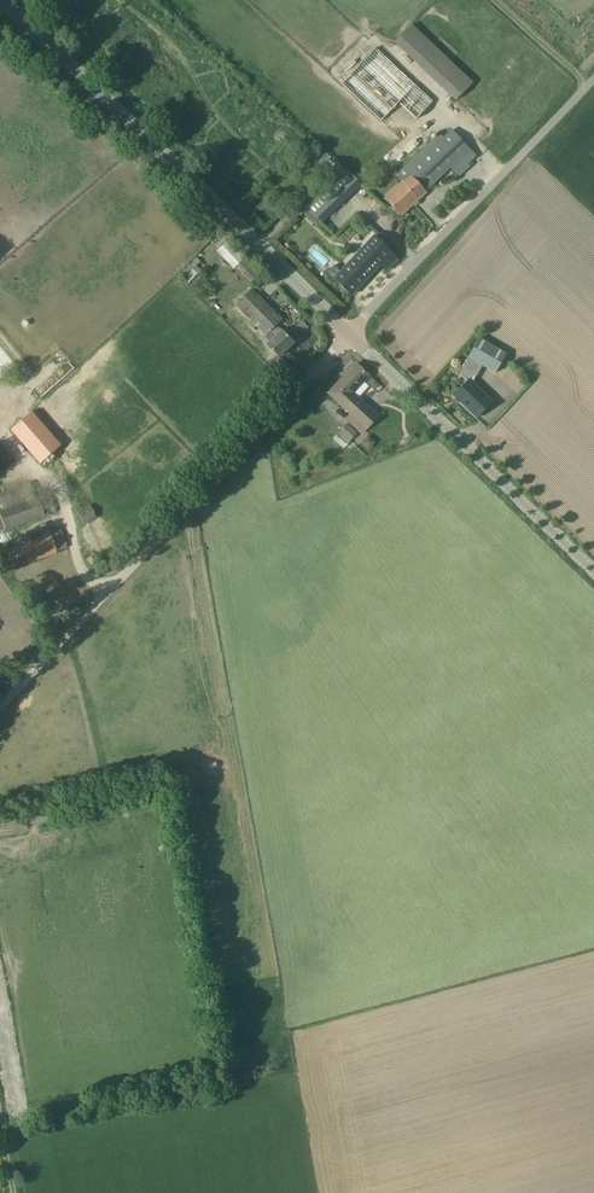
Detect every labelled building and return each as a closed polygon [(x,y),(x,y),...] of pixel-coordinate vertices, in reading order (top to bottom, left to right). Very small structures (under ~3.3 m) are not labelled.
[(456,99),(473,80),(410,22),(393,41),(456,99)] [(433,101),(376,47),(342,83),(382,121),(399,102),(417,119),(433,101)] [(398,173),(405,181),(386,199),(401,215),(426,192),(426,191),(451,168),(459,176),(470,166),(468,164),(477,155),(453,129),(444,138),(441,133),(398,173)] [(347,169),(306,207),(321,223),(361,184),(347,169)] [(351,295),(379,265),(385,271),(397,258),(375,236),(341,273),(334,266),(327,273),(351,295)] [(233,243),(221,255),(234,268),(236,266),(254,283),(262,275),(252,265),(253,264),(246,256),(233,243)] [(197,257),(179,275),(188,284),(202,271),(197,266),(201,262),(197,257)] [(293,342),(277,326),(282,320),(251,289),(236,304),(267,335),(262,340),(279,357),(293,342)] [(299,334),(309,326),(303,320),(294,328),(299,334)] [(467,357),(482,365),(495,373),(506,353),(478,337),(467,357)] [(467,381),(453,396),(476,417),(492,401),(472,383),(482,365),(467,357),(468,358),(459,373),(467,381)] [(353,393),(361,384),(369,375),(356,364),(329,393),(352,415),(347,421),(361,434),(378,416),(353,393)] [(61,446),(32,412),(12,429),(41,463),(61,446)] [(347,424),(340,432),(350,441),(357,433),(347,424)] [(360,443),(368,450),(375,441),(368,434),(360,443)] [(0,445),(0,465),(3,469),(13,461),(0,445)] [(37,499),(29,476),(0,487),(0,512),(37,499)] [(57,511),(51,494),(37,499),(0,512),(0,531),(57,511)] [(84,524),(97,517),(91,505),(78,512),(84,524)] [(52,535),(50,530),(42,533),(43,538),(7,550),(13,567),(49,555),(68,548),(62,531),(52,535)] [(94,554),(88,559),(93,565),(94,563),(97,567),(100,565),(97,561),(99,560),(94,554)] [(0,813),(0,826),(15,823),(13,811),(0,813)]
